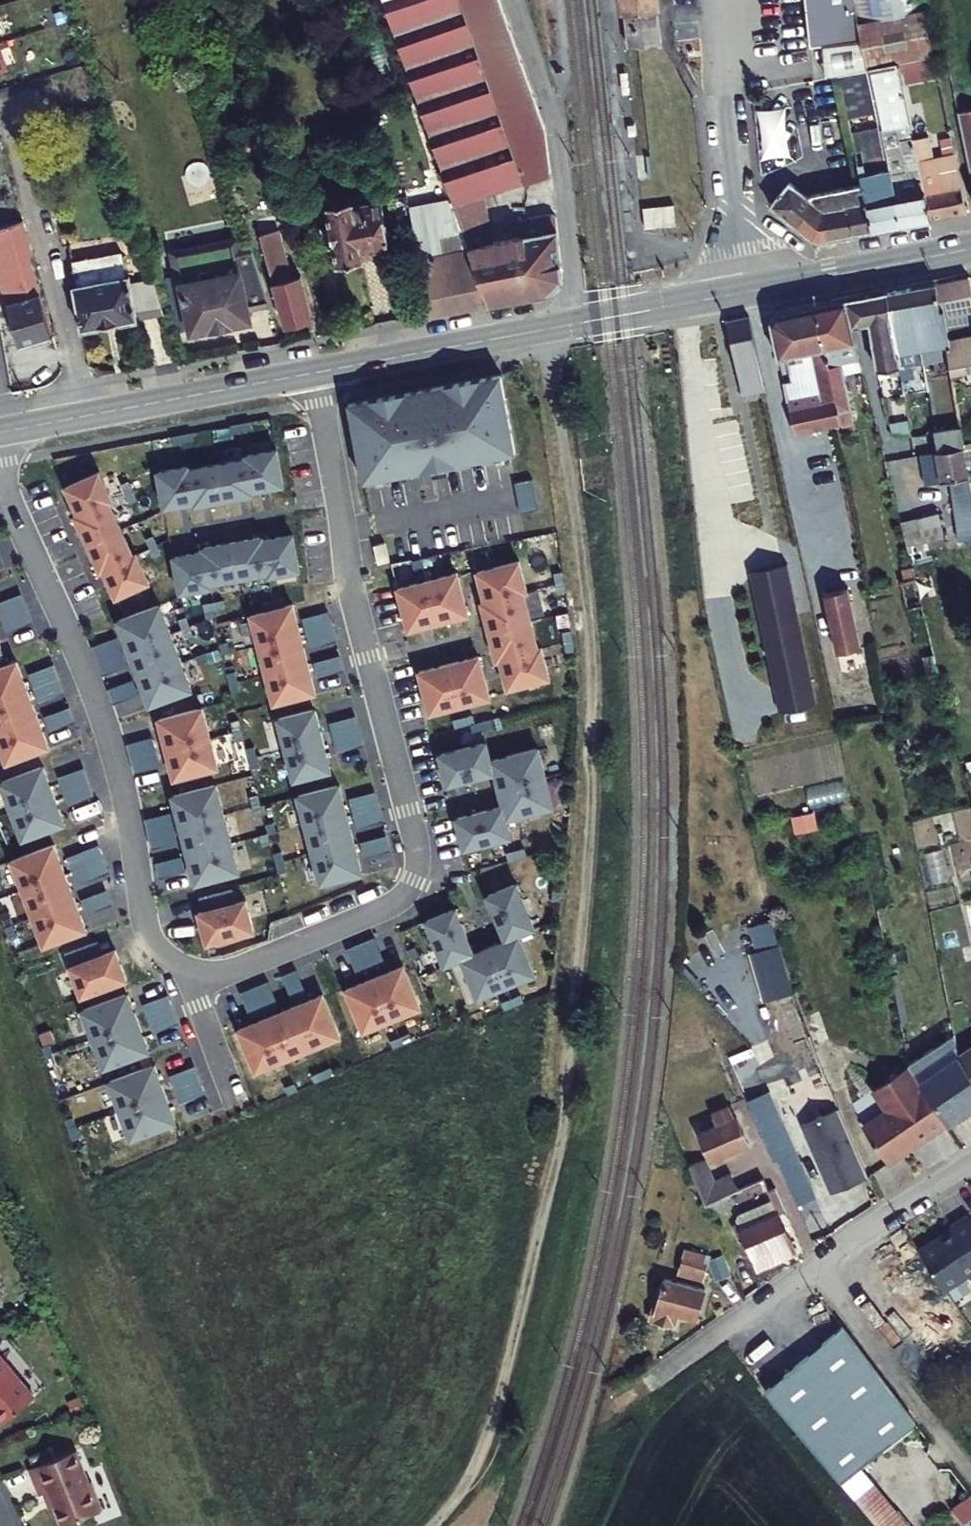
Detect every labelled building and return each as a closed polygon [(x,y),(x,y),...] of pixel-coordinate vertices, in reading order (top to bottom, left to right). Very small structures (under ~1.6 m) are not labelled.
[(538,124),(496,0),(380,0),(443,183),(479,285),(542,273),(552,259),(546,197),(493,201),(472,145),(540,138),(538,124)] [(616,1),(618,1),(622,34),(634,33),(653,30),(650,0),(616,0),(616,1)] [(803,34),(858,28),(854,0),(799,0),(803,34)] [(894,211),(922,206),(911,152),(892,60),(890,46),(928,38),(921,6),(920,0),(854,0),(858,28),(861,51),(871,96),(878,133),(894,211)] [(9,57),(0,30),(0,60),(9,57)] [(892,60),(930,53),(928,38),(890,46),(892,60)] [(861,51),(839,57),(850,100),(862,98),(871,96),(861,51)] [(850,100),(839,57),(831,60),(841,103),(850,100)] [(627,90),(625,69),(616,69),(618,91),(627,90)] [(964,129),(970,127),(970,91),(956,95),(964,129)] [(787,156),(785,107),(756,108),(758,157),(787,156)] [(861,188),(867,216),(894,211),(878,133),(850,140),(861,188)] [(546,197),(540,138),(472,145),(493,201),(546,197)] [(911,152),(922,206),(960,199),(960,193),(957,181),(954,171),(933,175),(928,149),(911,152)] [(760,188),(802,228),(867,216),(861,188),(821,195),(782,166),(760,188)] [(352,186),(351,181),(325,186),(337,247),(363,243),(362,237),(388,232),(377,180),(352,186)] [(430,185),(403,190),(421,296),(451,291),(458,284),(453,259),(444,259),(430,185)] [(0,208),(0,251),(22,321),(50,316),(26,236),(29,235),(19,203),(0,208)] [(673,203),(641,206),(643,227),(674,224),(673,203)] [(290,258),(278,207),(257,211),(280,309),(308,302),(297,258),(290,258)] [(191,264),(184,223),(170,225),(186,310),(243,300),(242,288),(264,285),(248,234),(233,236),(229,215),(215,218),(222,259),(191,264)] [(222,259),(215,218),(184,223),(191,264),(222,259)] [(129,263),(122,231),(75,240),(78,265),(74,265),(82,310),(161,295),(150,259),(129,263)] [(968,277),(937,284),(949,342),(970,337),(970,335),(966,314),(970,313),(970,293),(968,277)] [(952,375),(935,285),(912,289),(925,371),(933,370),(935,379),(952,375)] [(925,371),(912,289),(884,295),(902,381),(916,382),(916,373),(925,371)] [(902,381),(884,295),(845,303),(851,331),(864,328),(874,376),(886,373),(888,384),(902,381)] [(851,331),(845,303),(812,310),(840,427),(852,423),(845,378),(863,374),(851,331)] [(746,308),(723,314),(742,402),(754,396),(767,395),(746,308)] [(840,427),(812,310),(761,321),(770,364),(804,357),(815,402),(789,408),(784,387),(776,389),(789,441),(840,427)] [(949,342),(955,372),(970,368),(970,337),(949,342)] [(501,373),(348,400),(363,479),(515,451),(501,373)] [(188,464),(158,470),(165,505),(195,500),(196,503),(254,492),(254,488),(284,483),(278,447),(247,453),(248,456),(189,467),(188,464)] [(963,451),(917,457),(924,486),(948,485),(959,542),(970,541),(970,491),(963,451)] [(99,470),(66,485),(79,513),(75,514),(100,569),(103,567),(116,595),(149,579),(137,552),(133,554),(108,499),(112,498),(99,470)] [(520,512),(539,509),(534,480),(516,483),(520,512)] [(900,519),(907,555),(948,548),(941,512),(900,519)] [(205,549),(174,556),(181,591),(211,585),(211,582),(269,570),(270,574),(301,568),(294,532),(263,538),(262,535),(204,546),(205,549)] [(385,542),(375,544),(380,562),(389,560),(385,542)] [(521,559),(479,569),(487,598),(483,599),(497,657),(501,656),(508,685),(550,675),(543,646),(539,647),(524,589),(528,588),(521,559)] [(786,565),(749,573),(780,715),(818,707),(786,565)] [(458,571),(398,586),(409,627),(469,612),(458,571)] [(941,685),(915,587),(898,591),(923,690),(941,685)] [(864,666),(846,588),(822,593),(840,672),(864,666)] [(2,617),(26,608),(20,594),(0,601),(0,612),(2,617)] [(160,602),(118,618),(150,704),(192,688),(160,602)] [(292,603),(251,614),(274,703),(315,692),(292,603)] [(31,621),(26,608),(2,617),(7,630),(31,621)] [(303,617),(306,632),(332,625),(328,611),(303,617)] [(310,646),(336,639),(332,625),(306,632),(310,646)] [(91,646),(97,660),(121,650),(116,636),(91,646)] [(102,673),(127,664),(121,650),(97,660),(102,673)] [(340,655),(314,662),(318,676),(344,669),(340,655)] [(480,655),(420,670),(431,711),(491,696),(480,655)] [(0,665),(0,747),(5,761),(48,745),(16,659),(0,665)] [(35,687),(59,678),(54,664),(29,673),(35,687)] [(64,691),(59,678),(35,687),(39,700),(64,691)] [(137,693),(132,679),(108,689),(113,703),(137,693)] [(70,706),(45,715),(51,729),(75,720),(70,706)] [(203,706),(159,718),(175,778),(218,766),(203,706)] [(316,708),(279,717),(295,779),(332,769),(316,708)] [(330,722),(334,736),(359,730),(355,715),(330,722)] [(363,744),(359,730),(334,736),(338,751),(363,744)] [(127,744),(131,758),(156,751),(152,737),(127,744)] [(449,784),(496,772),(493,759),(488,741),(441,753),(449,784)] [(504,805),(507,818),(554,806),(540,747),(493,759),(496,772),(504,805)] [(156,751),(131,758),(135,772),(160,765),(156,751)] [(43,765),(1,780),(23,838),(65,822),(43,765)] [(83,767),(59,776),(64,790),(89,781),(83,767)] [(94,795),(89,781),(64,790),(69,804),(94,795)] [(339,783),(298,794),(321,882),(362,871),(339,783)] [(196,883),(239,872),(216,784),(173,795),(196,883)] [(350,798),(354,813),(379,806),(375,791),(350,798)] [(512,836),(507,818),(504,805),(457,817),(465,848),(512,836)] [(357,827),(383,820),(379,806),(354,813),(357,827)] [(145,818),(148,833),(174,827),(171,813),(145,818)] [(152,848),(177,842),(174,827),(148,833),(152,848)] [(386,836),(361,842),(365,856),(390,850),(386,836)] [(55,843),(13,858),(45,943),(87,929),(55,843)] [(76,853),(81,866),(104,858),(98,844),(76,853)] [(67,856),(72,870),(81,866),(76,853),(67,856)] [(185,870),(181,856),(156,863),(160,877),(185,870)] [(109,871),(104,858),(81,866),(87,880),(109,871)] [(78,884),(87,880),(81,866),(72,870),(78,884)] [(507,939),(519,934),(536,927),(518,881),(488,894),(507,939)] [(222,890),(226,904),(235,901),(231,887),(222,890)] [(106,890),(82,899),(87,912),(111,904),(106,890)] [(198,896),(202,910),(226,904),(222,890),(198,896)] [(202,910),(198,911),(206,942),(253,929),(244,898),(235,901),(226,904),(202,910)] [(446,964),(463,957),(475,952),(457,907),(427,919),(446,964)] [(755,980),(785,972),(771,921),(741,929),(755,980)] [(537,979),(519,934),(507,939),(475,952),(463,957),(481,1002),(537,979)] [(374,937),(361,943),(371,966),(385,960),(374,937)] [(75,948),(80,961),(102,953),(97,940),(75,948)] [(361,943),(347,948),(358,972),(371,966),(361,943)] [(80,961),(70,965),(81,995),(127,978),(116,947),(102,953),(80,961)] [(65,952),(70,965),(80,961),(75,948),(65,952)] [(405,965),(349,988),(365,1030),(422,1007),(405,965)] [(296,970),(282,976),(293,999),(306,993),(296,970)] [(269,981),(255,987),(265,1010),(279,1005),(269,981)] [(255,987),(241,992),(251,1016),(265,1010),(255,987)] [(128,993),(83,1009),(105,1067),(150,1051),(128,993)] [(240,1029),(257,1070),(341,1035),(323,993),(240,1029)] [(149,1018),(173,1009),(168,994),(144,1003),(149,1018)] [(178,1022),(173,1009),(149,1018),(154,1031),(178,1022)] [(965,1060),(929,1084),(953,1121),(970,1109),(970,1069),(965,1060)] [(155,1063),(110,1080),(132,1138),(177,1121),(155,1063)] [(893,1160),(953,1121),(929,1084),(919,1070),(915,1063),(879,1086),(892,1107),(868,1123),(893,1160)] [(176,1090),(200,1080),(195,1066),(170,1076),(176,1090)] [(205,1093),(200,1080),(176,1090),(181,1103),(205,1093)] [(875,1160),(836,1096),(801,1117),(841,1181),(875,1160)] [(724,1149),(740,1142),(724,1105),(711,1111),(714,1119),(690,1130),(704,1160),(710,1157),(713,1162),(727,1156),(724,1149)] [(681,1165),(698,1203),(733,1187),(725,1171),(708,1179),(698,1157),(681,1165)] [(749,1271),(791,1250),(773,1212),(780,1209),(770,1186),(756,1192),(760,1201),(727,1217),(725,1221),(749,1271)] [(912,1249),(935,1290),(970,1270),(970,1230),(963,1217),(946,1226),(947,1229),(912,1249)] [(697,1272),(700,1255),(681,1252),(679,1269),(697,1272)] [(646,1308),(690,1315),(695,1283),(652,1276),(646,1308)] [(3,1426),(35,1399),(0,1359),(0,1422),(3,1426)] [(23,1470),(33,1496),(42,1493),(55,1525),(58,1525),(96,1511),(85,1482),(82,1484),(70,1452),(23,1470)] [(842,1486),(871,1521),(888,1506),(859,1472),(842,1486)] [(948,1513),(959,1525),(970,1525),(970,1494),(948,1513)] [(875,1525),(908,1525),(890,1504),(888,1506),(871,1521),(875,1525)]
